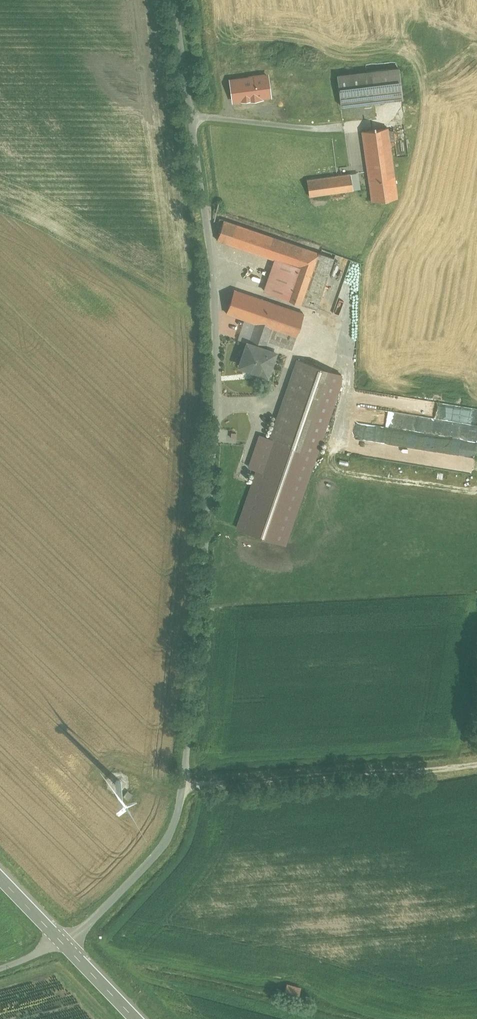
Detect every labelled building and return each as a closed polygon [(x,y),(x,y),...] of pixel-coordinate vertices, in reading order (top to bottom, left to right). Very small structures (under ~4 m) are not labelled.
[(399,68),(338,76),(340,94),(342,106),(403,99),(399,68)] [(270,96),(268,75),(264,76),(264,75),(250,77),(250,78),(231,80),(233,101),(241,100),(241,101),(248,100),(262,99),(261,97),(270,96)] [(340,94),(307,99),(310,118),(342,114),(341,106),(342,106),(340,94)] [(362,131),(372,201),(398,198),(390,142),(388,131),(388,128),(362,131)] [(351,174),(307,180),(310,196),(353,190),(351,174)] [(303,248),(224,220),(217,240),(275,260),(297,267),(303,248)] [(297,267),(286,299),(303,305),(321,254),(303,248),(297,267)] [(297,267),(275,260),(264,291),(286,299),(297,267)] [(304,313),(235,290),(227,313),(246,320),(248,320),(248,321),(270,328),(273,329),(269,341),(292,348),(304,313)] [(270,328),(248,321),(248,320),(246,320),(239,340),(247,343),(239,366),(268,376),(276,352),(263,348),(270,328)] [(332,371),(297,359),(270,439),(304,451),(332,371)] [(456,421),(459,406),(425,400),(422,416),(456,421)] [(460,422),(476,424),(476,409),(463,407),(462,415),(461,415),(460,422)] [(459,423),(458,437),(476,438),(476,424),(459,423)] [(451,469),(473,473),(476,443),(476,441),(418,432),(416,449),(453,454),(451,469)] [(284,994),(297,998),(300,987),(287,983),(284,994)]
